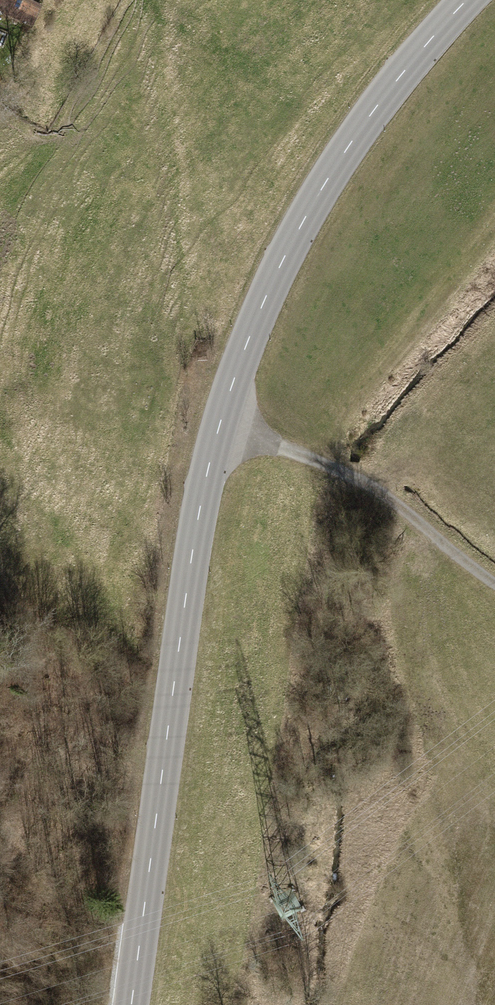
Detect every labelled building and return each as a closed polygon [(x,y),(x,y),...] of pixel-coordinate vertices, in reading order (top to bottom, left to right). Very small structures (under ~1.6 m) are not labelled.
[(33,36),(44,11),(20,0),(0,0),(0,21),(33,36)]
